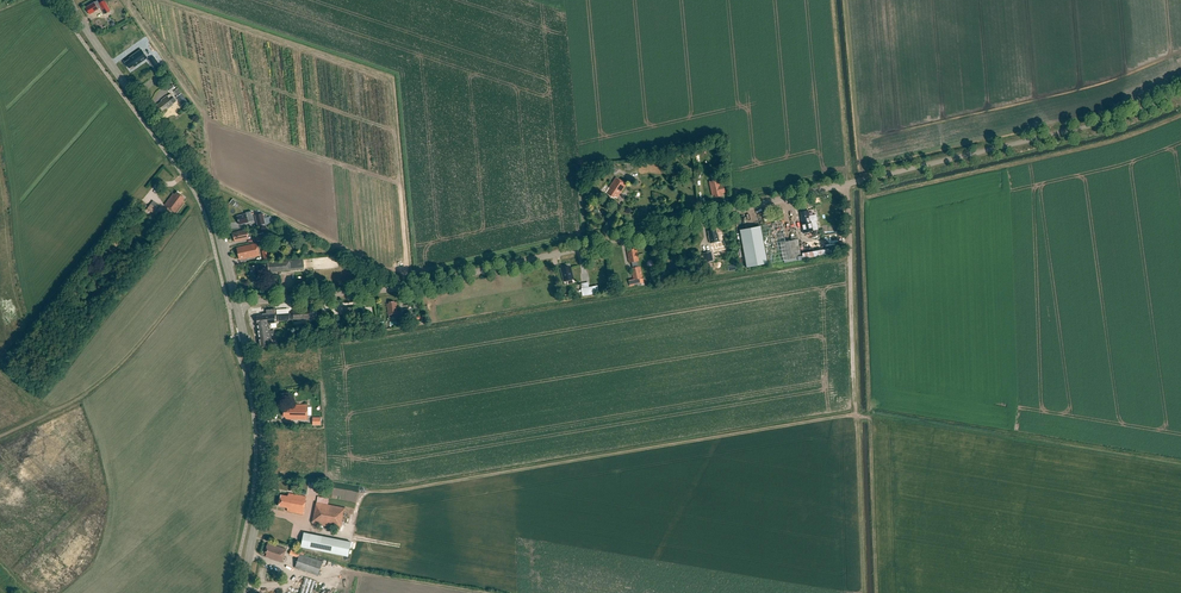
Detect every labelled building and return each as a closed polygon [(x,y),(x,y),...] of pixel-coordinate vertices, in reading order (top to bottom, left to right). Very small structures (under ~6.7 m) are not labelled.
[(97,1),(86,8),(89,14),(101,8),(105,15),(111,11),(105,0),(98,4),(97,1)] [(131,59),(125,63),(129,68),(133,65),(134,67),(143,61),(149,57),(143,49),(130,58),(131,59)] [(161,67),(154,57),(149,60),(156,71),(161,67)] [(169,93),(175,88),(172,85),(167,89),(169,93)] [(176,97),(182,106),(188,102),(182,93),(176,97)] [(174,98),(171,100),(170,100),(170,99),(169,100),(166,97),(161,101),(162,102),(158,104),(159,106),(157,107),(161,111),(166,108),(167,109),(172,105),(177,101),(174,98)] [(610,169),(617,172),(619,168),(612,164),(610,169)] [(616,177),(606,193),(613,198),(614,196),(617,198),(626,184),(616,177)] [(715,195),(715,197),(723,195),(722,193),(725,192),(723,184),(721,185),(719,180),(709,182),(712,196),(715,195)] [(185,202),(183,200),(185,197),(177,191),(175,194),(174,193),(164,205),(176,214),(185,202)] [(147,209),(154,214),(158,209),(157,208),(159,205),(153,201),(147,209)] [(808,210),(800,212),(801,217),(800,217),(802,223),(801,224),(803,233),(818,230),(816,220),(817,220),(816,214),(809,216),(808,210)] [(246,214),(237,216),(239,225),(254,221),(252,212),(246,214)] [(263,213),(255,215),(258,225),(265,223),(263,213)] [(768,263),(761,225),(739,229),(746,267),(768,263)] [(237,232),(232,233),(234,242),(248,238),(247,230),(241,231),(240,230),(238,230),(237,232)] [(709,236),(708,236),(710,243),(719,241),(717,234),(716,234),(715,230),(708,231),(709,236)] [(256,235),(257,242),(265,240),(264,233),(256,235)] [(804,241),(804,240),(798,241),(797,239),(779,243),(782,260),(801,256),(801,258),(820,254),(818,243),(816,244),(815,239),(804,241)] [(250,258),(250,257),(259,255),(256,244),(237,249),(239,259),(242,258),(246,257),(246,258),(247,258),(250,258)] [(629,262),(631,262),(632,263),(634,266),(634,268),(631,268),(634,284),(640,283),(639,279),(641,278),(639,267),(638,267),(637,261),(638,261),(637,250),(634,251),(634,248),(629,249),(629,251),(627,252),(629,262)] [(262,251),(264,260),(271,258),(269,250),(262,251)] [(713,261),(711,251),(702,253),(704,263),(713,261)] [(268,270),(268,273),(305,269),(304,260),(267,263),(267,265),(256,265),(249,266),(251,278),(258,276),(258,272),(268,270)] [(563,267),(563,268),(560,269),(563,281),(573,279),(571,268),(568,268),(567,266),(563,267)] [(599,293),(598,285),(581,288),(583,296),(599,293)] [(388,303),(386,304),(388,318),(398,317),(396,302),(394,302),(393,301),(388,302),(388,303)] [(256,316),(260,347),(273,346),(271,334),(274,334),(274,331),(270,331),(270,325),(266,326),(266,324),(276,323),(276,321),(310,319),(309,309),(292,310),(292,313),(275,314),(274,309),(266,310),(266,313),(262,314),(263,315),(256,316)] [(283,416),(285,416),(285,420),(307,420),(308,405),(293,405),(293,406),(283,406),(283,416)] [(306,497),(289,494),(289,497),(280,495),(278,506),(287,508),(287,511),(303,515),(306,497)] [(345,508),(316,502),(312,523),(340,529),(345,508)] [(351,542),(304,532),(301,547),(348,557),(351,542)] [(264,553),(266,553),(264,557),(280,562),(285,550),(267,544),(264,553)] [(300,554),(295,568),(319,576),(323,561),(300,554)] [(300,592),(312,592),(316,581),(305,577),(300,592)]
